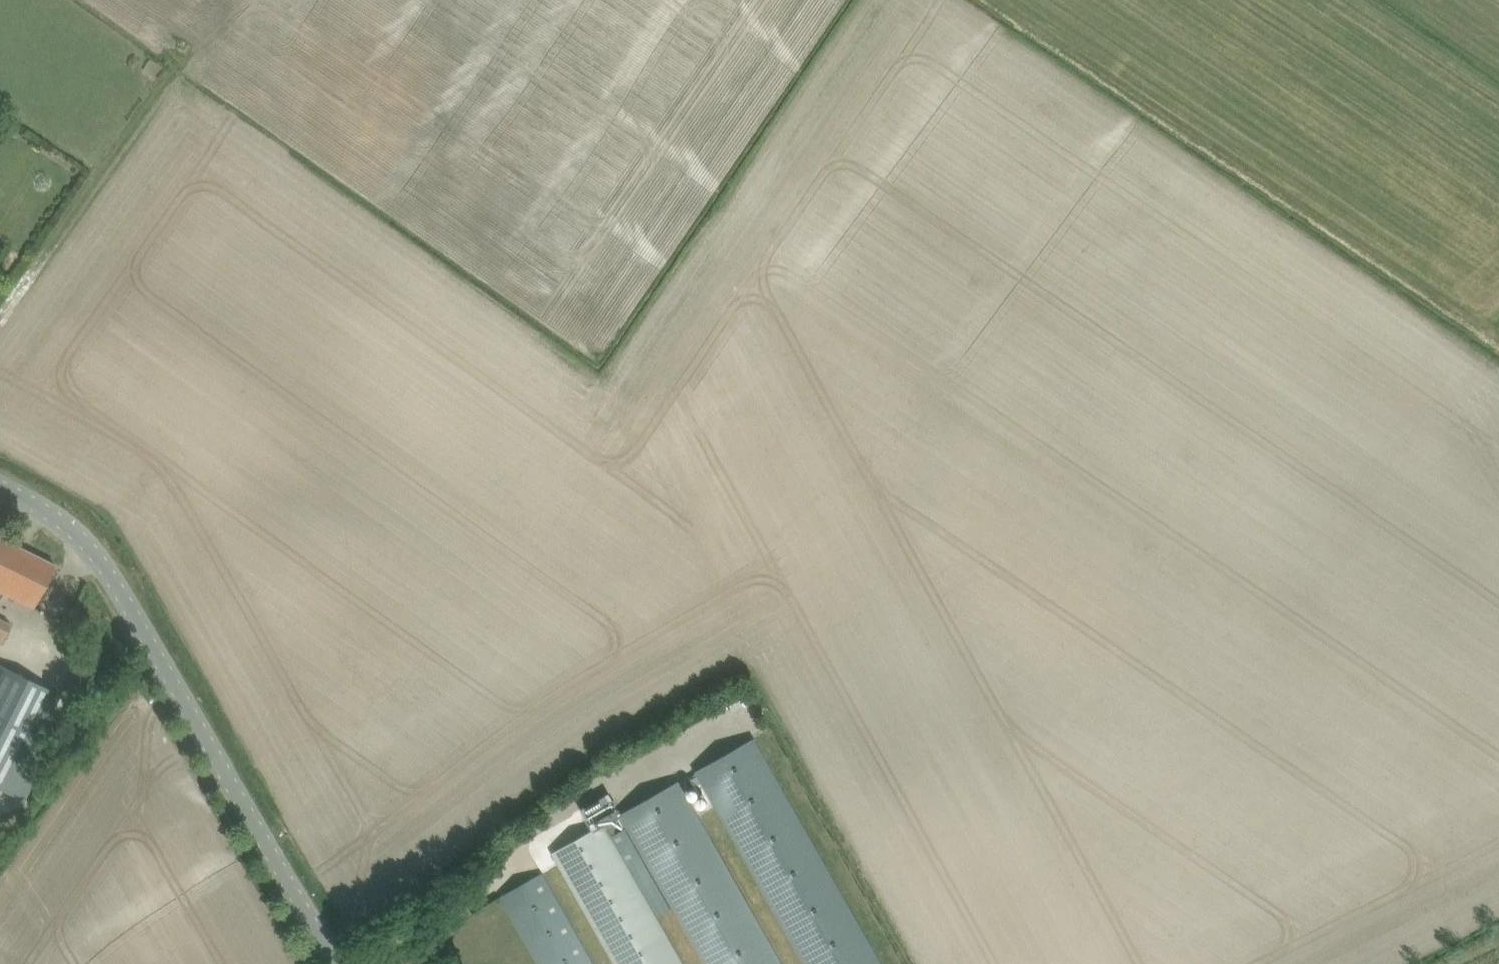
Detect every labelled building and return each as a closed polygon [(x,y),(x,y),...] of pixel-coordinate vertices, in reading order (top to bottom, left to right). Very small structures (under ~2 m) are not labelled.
[(34,608),(55,565),(0,538),(0,591),(34,608)] [(11,622),(0,617),(0,643),(11,622)] [(11,793),(60,695),(0,665),(0,787),(11,793)] [(696,771),(805,963),(883,963),(755,737),(696,771)] [(620,813),(628,827),(673,907),(706,963),(784,963),(680,779),(621,812),(620,813)] [(552,852),(616,963),(685,963),(657,916),(673,907),(628,827),(620,813),(604,822),(552,852)] [(544,872),(501,897),(539,963),(596,963),(544,872)]
